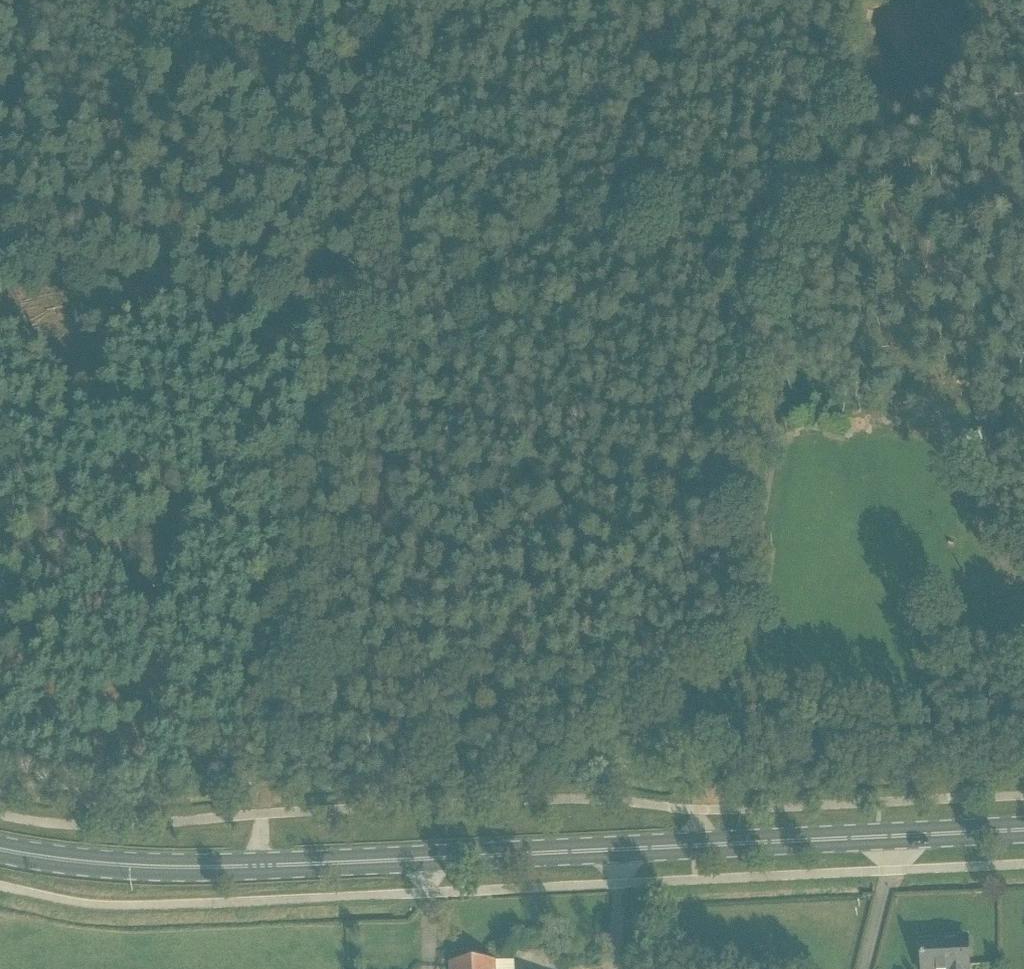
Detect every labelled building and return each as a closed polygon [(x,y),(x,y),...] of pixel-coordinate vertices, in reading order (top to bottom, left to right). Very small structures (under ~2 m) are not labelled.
[(967,941),(920,943),(922,968),(969,968),(967,941)]
